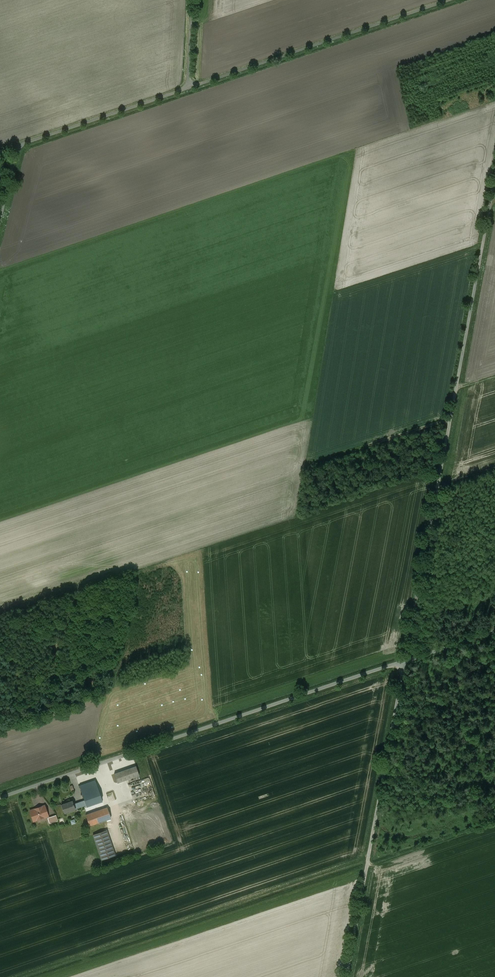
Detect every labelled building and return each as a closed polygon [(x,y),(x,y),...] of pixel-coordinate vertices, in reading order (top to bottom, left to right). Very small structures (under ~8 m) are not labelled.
[(136,766),(114,773),(118,784),(139,776),(136,766)] [(84,800),(86,805),(87,807),(103,801),(95,780),(79,786),(84,800)] [(86,805),(84,800),(74,804),(75,809),(86,805)] [(75,809),(74,804),(72,801),(62,804),(64,812),(75,809)] [(49,816),(45,805),(30,811),(33,821),(49,816)] [(143,844),(131,811),(111,818),(108,807),(86,815),(89,825),(109,819),(120,852),(143,844)] [(52,823),(60,820),(58,814),(50,817),(52,823)] [(156,819),(153,815),(148,814),(144,816),(141,820),(141,824),(144,828),(149,829),(153,827),(156,824),(156,819)] [(115,856),(107,830),(93,835),(102,860),(115,856)]
